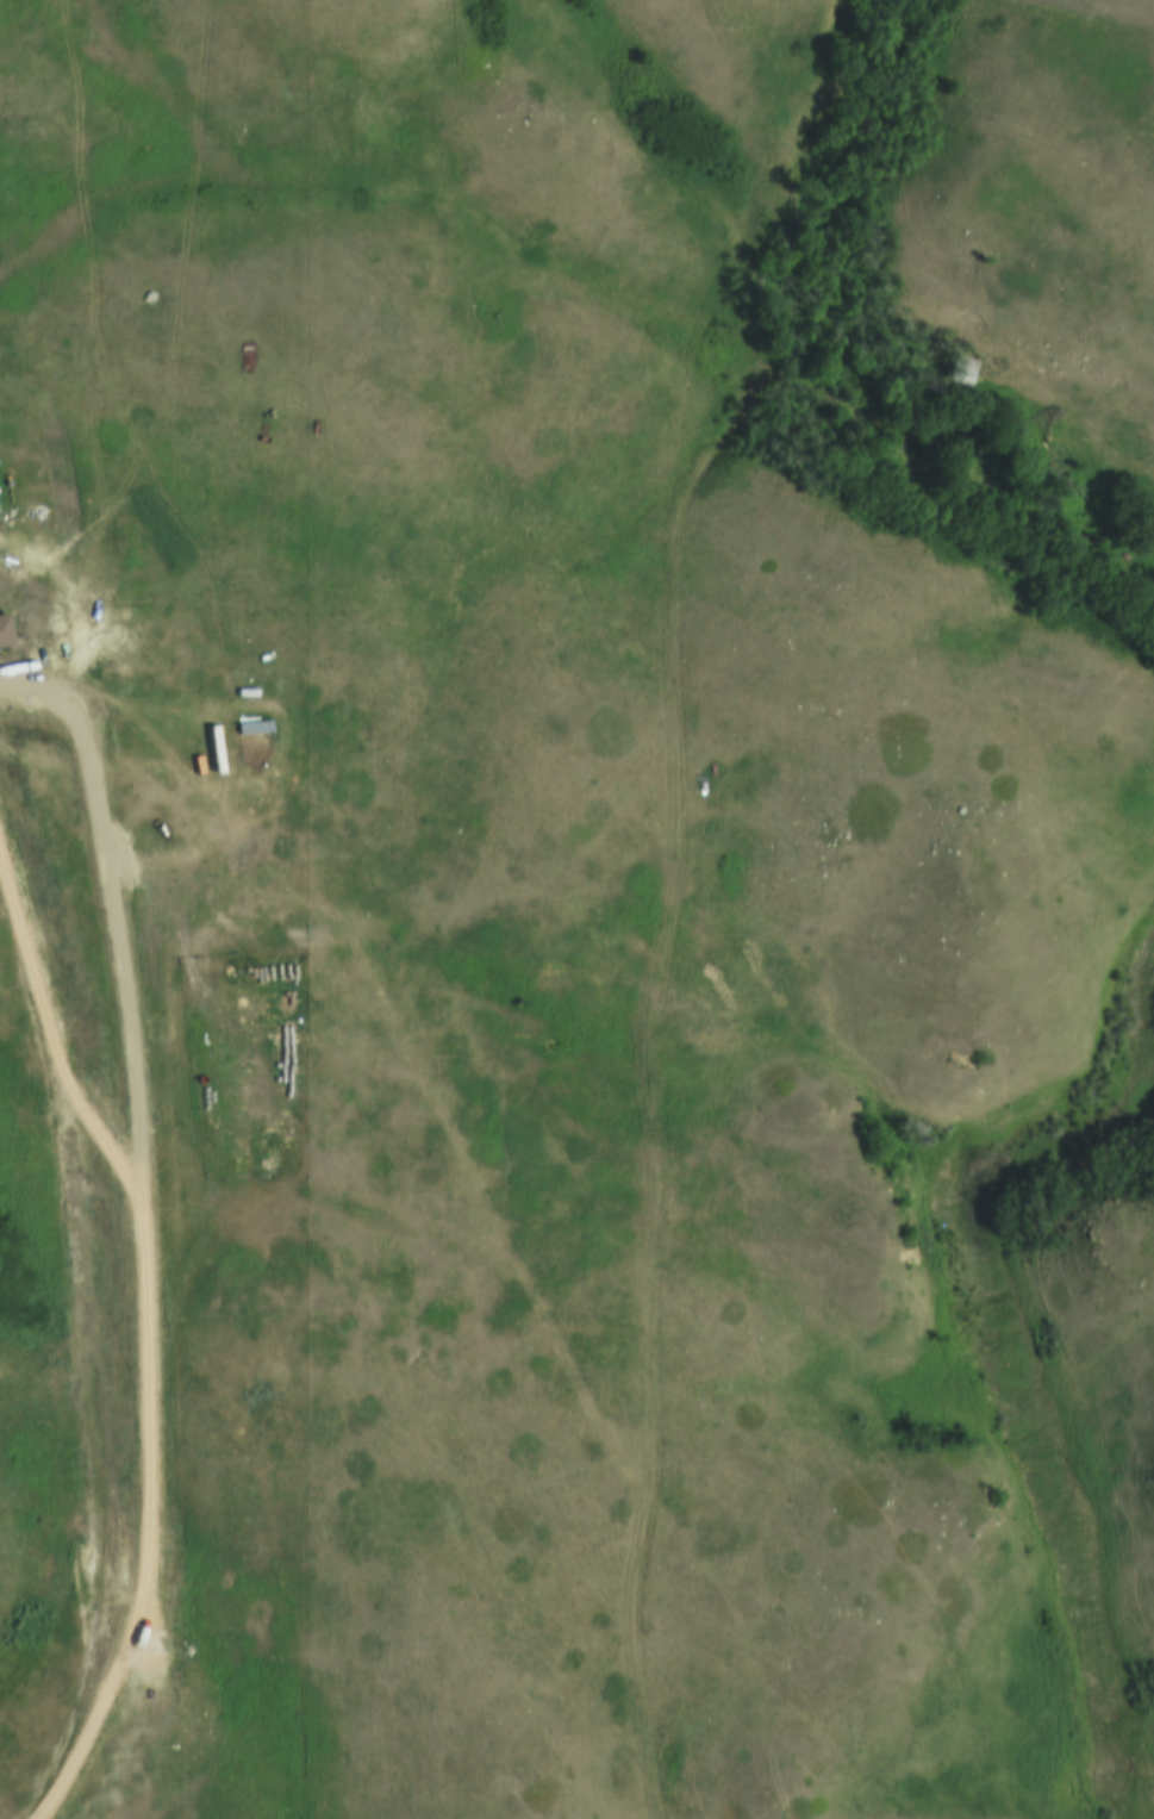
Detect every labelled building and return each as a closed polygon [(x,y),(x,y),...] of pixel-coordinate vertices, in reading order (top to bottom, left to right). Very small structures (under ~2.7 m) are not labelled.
[(975,359),(963,385),(937,373),(949,347),(975,359)] [(71,734),(93,714),(99,719),(76,739),(71,734)] [(17,787),(24,812),(14,815),(8,790),(17,787)]
